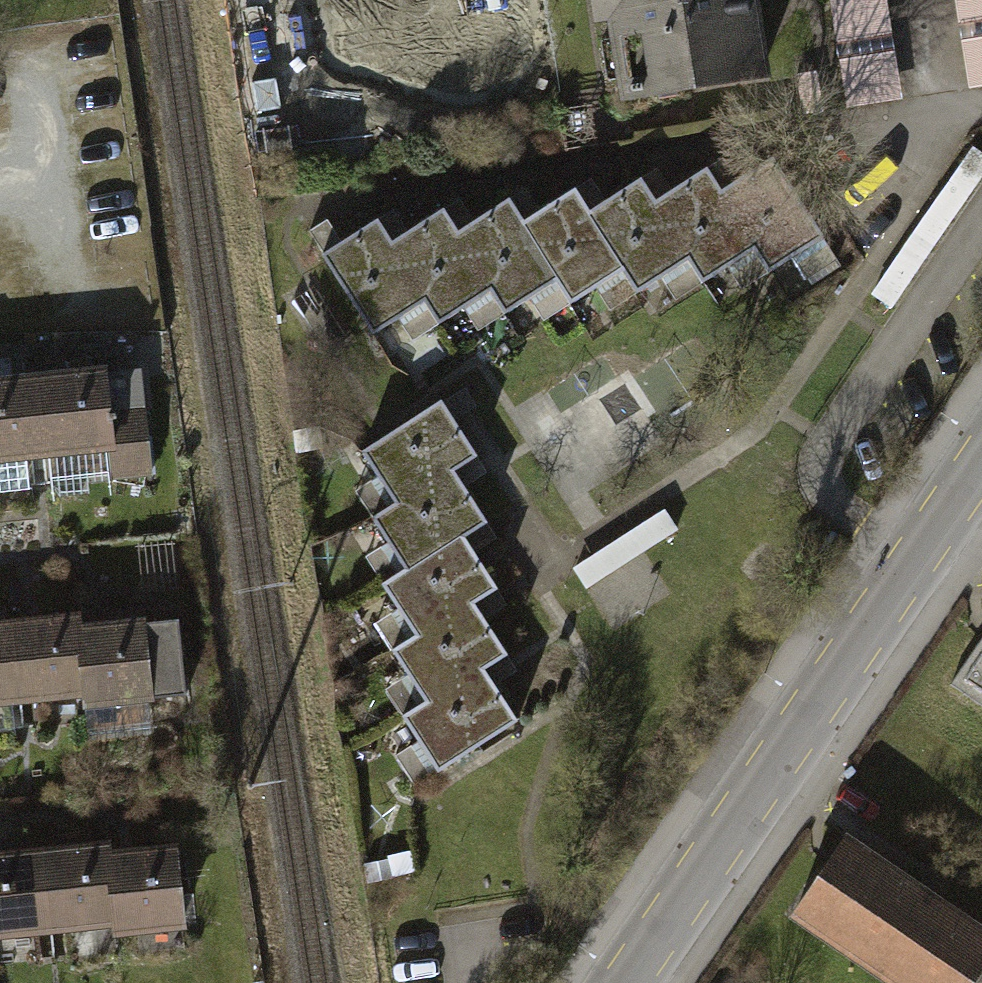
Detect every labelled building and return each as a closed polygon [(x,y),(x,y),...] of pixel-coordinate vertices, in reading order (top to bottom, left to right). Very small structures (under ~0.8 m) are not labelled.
[(501,0),(375,0),(385,64),(508,45),(501,0)] [(755,0),(586,0),(590,31),(605,29),(615,104),(767,82),(755,0)] [(891,38),(886,0),(827,0),(833,46),(891,38)] [(981,26),(981,0),(953,0),(957,30),(981,26)] [(960,47),(966,94),(981,92),(981,44),(960,47)] [(894,55),(836,63),(843,110),(901,102),(894,55)] [(870,299),(891,313),(981,179),(981,161),(970,152),(870,299)] [(720,203),(755,258),(770,280),(821,247),(771,171),(720,203)] [(755,258),(720,203),(704,179),(655,211),(689,264),(706,289),(755,258)] [(689,264),(655,211),(640,188),(589,221),(625,277),(638,297),(689,264)] [(625,277),(589,221),(574,199),(524,232),(559,286),(574,310),(625,277)] [(559,286),(524,232),(509,210),(456,244),(492,299),(506,320),(559,286)] [(492,299),(456,244),(441,221),(391,253),(425,307),(442,332),(492,299)] [(425,307),(391,253),(375,230),(324,263),(374,340),(425,307)] [(104,372),(39,379),(46,452),(109,446),(112,477),(150,474),(139,371),(104,374),(104,372)] [(46,452),(39,379),(0,382),(0,490),(29,487),(26,454),(46,452)] [(392,510),(447,476),(471,460),(440,411),(361,461),(392,510)] [(403,577),(458,543),(480,528),(447,476),(392,510),(369,525),(403,577)] [(663,514),(571,572),(585,594),(677,537),(663,514)] [(414,643),(468,609),(491,595),(458,543),(403,577),(381,591),(414,643)] [(423,710),(480,674),(501,660),(468,609),(414,643),(390,658),(423,710)] [(141,611),(76,618),(84,691),(85,704),(185,694),(178,619),(142,623),(141,611)] [(13,624),(20,698),(84,691),(76,618),(13,624)] [(13,624),(0,625),(0,700),(20,698),(13,624)] [(946,691),(981,716),(981,641),(946,691)] [(480,674),(423,710),(401,724),(433,774),(512,724),(480,674)] [(846,838),(790,917),(885,982),(969,982),(981,965),(981,933),(846,838)] [(43,853),(50,926),(114,920),(108,856),(107,847),(43,853)] [(173,849),(108,856),(114,920),(115,929),(180,922),(173,849)] [(43,853),(0,858),(0,931),(50,926),(43,853)]
